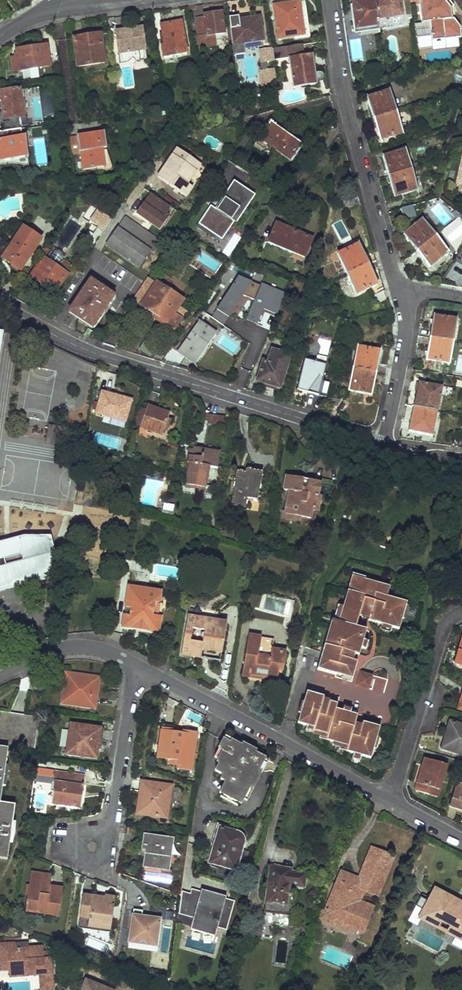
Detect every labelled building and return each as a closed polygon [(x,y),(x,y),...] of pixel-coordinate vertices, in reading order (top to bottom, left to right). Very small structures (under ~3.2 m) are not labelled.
[(352,2),(355,28),(358,28),(359,35),(379,32),(379,29),(375,0),(367,0),(352,2)] [(399,0),(375,0),(379,29),(402,26),(399,0)] [(447,0),(419,0),(420,5),(422,23),(430,22),(432,41),(461,38),(460,27),(453,19),(451,20),(450,9),(452,7),(449,2),(447,0)] [(305,1),(273,5),(278,36),(295,34),(296,37),(310,35),(305,1)] [(204,18),(196,19),(201,49),(221,46),(221,40),(224,39),(220,13),(203,15),(204,18)] [(259,17),(229,22),(233,46),(263,41),(259,17)] [(181,22),(160,26),(163,41),(166,40),(167,45),(161,46),(163,58),(187,53),(181,22)] [(143,35),(142,28),(136,28),(134,31),(133,31),(132,30),(130,30),(128,31),(127,32),(127,33),(124,34),(124,30),(114,31),(119,64),(126,63),(132,58),(135,62),(146,60),(145,47),(138,38),(143,35)] [(99,34),(73,38),(76,66),(103,63),(99,34)] [(46,46),(16,50),(17,57),(11,58),(13,70),(48,66),(46,46)] [(285,58),(283,47),(273,49),(274,60),(285,58)] [(273,49),(261,50),(263,71),(261,71),(263,85),(277,83),(274,60),(273,49)] [(312,54),(288,57),(293,88),(316,84),(312,54)] [(36,87),(25,90),(28,101),(32,100),(35,118),(42,117),(36,87)] [(0,91),(0,117),(4,116),(5,123),(13,121),(13,118),(24,117),(22,99),(25,98),(23,89),(20,89),(20,88),(0,91)] [(389,89),(365,96),(372,118),(396,111),(389,89)] [(396,111),(372,118),(379,141),(403,134),(396,111)] [(282,129),(270,121),(254,144),(262,149),(267,142),(292,159),(304,142),(283,128),(282,129)] [(105,132),(70,137),(73,154),(82,152),(85,170),(106,167),(104,149),(108,149),(105,132)] [(0,139),(0,159),(5,159),(6,160),(26,157),(22,136),(0,139)] [(405,148),(381,155),(387,176),(411,169),(405,148)] [(178,149),(158,177),(187,197),(193,188),(188,184),(201,165),(178,149)] [(411,169),(387,176),(394,197),(417,189),(411,169)] [(198,222),(219,237),(231,221),(234,223),(254,195),(233,180),(213,207),(210,205),(198,222)] [(181,213),(143,187),(136,198),(173,224),(181,213)] [(358,198),(344,202),(346,210),(360,206),(358,198)] [(171,230),(133,204),(107,244),(140,267),(151,251),(155,254),(171,230)] [(103,231),(112,218),(98,209),(92,218),(101,223),(99,226),(98,228),(103,231)] [(101,223),(92,218),(90,220),(99,226),(101,223)] [(423,220),(404,235),(416,251),(435,236),(423,220)] [(312,237),(276,221),(267,241),(291,251),(289,256),(306,263),(314,246),(309,244),(312,237)] [(24,228),(3,258),(20,270),(40,239),(24,228)] [(435,236),(416,251),(429,268),(449,253),(435,236)] [(358,244),(335,253),(345,274),(367,264),(358,244)] [(64,257),(63,253),(59,251),(55,252),(54,253),(50,251),(45,248),(39,257),(43,259),(32,276),(42,283),(54,292),(55,292),(66,275),(72,266),(63,259),(64,257)] [(253,299),(259,287),(238,276),(241,268),(228,262),(216,288),(219,289),(207,314),(226,324),(241,293),(253,299)] [(367,264),(345,274),(354,294),(376,284),(367,264)] [(72,266),(66,275),(72,278),(78,269),(72,266)] [(114,296),(92,280),(70,311),(92,327),(114,296)] [(47,302),(54,292),(42,283),(35,294),(47,302)] [(184,301),(158,283),(141,306),(157,316),(155,319),(173,331),(182,319),(175,314),(184,301)] [(269,329),(284,293),(260,283),(245,320),(269,329)] [(203,307),(206,309),(219,291),(216,289),(203,307)] [(383,290),(370,296),(374,304),(386,299),(383,290)] [(241,295),(233,314),(244,318),(252,299),(241,295)] [(318,314),(307,310),(306,316),(316,319),(318,314)] [(456,320),(432,316),(429,338),(453,342),(456,320)] [(178,352),(172,348),(163,362),(179,367),(186,356),(195,364),(216,332),(199,320),(178,352)] [(453,342),(429,338),(425,360),(450,364),(453,342)] [(172,348),(165,343),(153,359),(163,362),(172,348)] [(379,352),(355,347),(351,369),(375,373),(379,352)] [(291,355),(273,349),(268,362),(265,361),(262,369),(261,369),(257,380),(280,388),(291,355)] [(325,365),(303,360),(298,387),(309,389),(308,392),(319,395),(325,365)] [(237,384),(248,385),(248,370),(238,369),(237,384)] [(375,373),(351,369),(347,391),(371,395),(375,373)] [(443,387),(419,383),(414,407),(437,412),(443,387)] [(132,399),(102,392),(97,413),(121,419),(123,411),(128,412),(132,399)] [(342,399),(326,396),(324,403),(337,406),(342,399)] [(170,413),(148,406),(141,428),(163,435),(170,413)] [(437,412),(414,407),(409,432),(432,436),(437,412)] [(226,418),(210,415),(209,427),(224,430),(226,418)] [(220,453),(192,449),(191,457),(189,457),(188,465),(189,465),(186,484),(182,483),(180,493),(210,497),(211,488),(207,487),(209,468),(217,469),(220,453)] [(246,474),(238,473),(232,505),(247,508),(249,499),(259,500),(263,472),(247,470),(246,474)] [(317,511),(321,484),(287,478),(284,492),(290,493),(286,514),(286,516),(302,519),(311,521),(313,510),(317,511)] [(286,516),(286,514),(283,513),(282,521),(302,524),(302,519),(286,516)] [(0,543),(0,591),(61,575),(56,553),(51,536),(24,536),(0,543)] [(387,588),(354,578),(349,593),(339,624),(332,622),(322,654),(318,670),(352,681),(357,664),(349,661),(351,655),(357,657),(364,632),(354,628),(358,616),(368,619),(368,621),(400,631),(408,604),(391,599),(388,598),(384,597),(387,588)] [(161,592),(129,587),(126,607),(131,608),(130,618),(124,617),(123,626),(136,628),(136,625),(146,627),(146,630),(158,632),(163,604),(160,603),(161,592)] [(191,606),(188,623),(187,623),(182,647),(183,647),(182,655),(201,658),(202,650),(222,653),(226,631),(225,631),(227,623),(218,621),(219,612),(191,606)] [(274,641),(250,636),(242,677),(251,678),(251,675),(278,679),(280,669),(284,669),(287,653),(273,650),(274,641)] [(65,673),(60,702),(93,707),(98,678),(65,673)] [(373,678),(360,675),(357,687),(369,691),(373,678)] [(370,690),(383,693),(386,679),(373,676),(370,690)] [(323,699),(307,693),(298,723),(314,729),(313,732),(327,737),(326,741),(347,748),(346,752),(370,760),(379,730),(362,725),(361,729),(354,726),(356,718),(335,710),(336,707),(323,702),(323,699)] [(8,858),(11,833),(15,833),(16,829),(12,829),(15,804),(2,802),(5,777),(8,777),(9,772),(5,771),(9,747),(36,751),(40,715),(0,710),(0,857),(8,858)] [(442,749),(461,755),(461,726),(448,722),(444,736),(445,736),(442,749)] [(71,725),(67,755),(96,759),(98,749),(101,750),(103,730),(71,725)] [(180,737),(169,735),(170,732),(160,730),(157,754),(168,756),(167,760),(177,762),(176,766),(190,769),(195,733),(181,731),(181,734),(180,737)] [(228,784),(222,795),(243,806),(252,790),(254,791),(263,774),(261,773),(266,761),(247,750),(247,752),(242,750),(243,748),(233,743),(232,745),(228,744),(224,752),(227,754),(222,765),(223,766),(220,774),(226,778),(224,782),(228,784)] [(424,760),(414,791),(429,796),(431,790),(437,792),(445,767),(424,760)] [(53,783),(50,802),(79,807),(84,777),(53,772),(51,782),(53,783)] [(140,782),(136,814),(166,819),(170,787),(140,782)] [(450,808),(461,812),(461,787),(456,785),(450,808)] [(431,790),(429,796),(435,798),(437,792),(431,790)] [(218,824),(207,864),(237,873),(245,842),(245,840),(245,837),(244,835),(242,833),(241,832),(239,831),(218,824)] [(144,851),(142,868),(169,872),(173,840),(143,835),(141,850),(144,851)] [(321,917),(335,923),(336,921),(361,932),(371,909),(356,903),(361,891),(377,897),(393,858),(371,849),(358,880),(356,882),(348,879),(349,876),(340,872),(334,886),(326,883),(321,894),(326,905),(321,917)] [(279,868),(270,867),(261,923),(286,927),(292,894),(286,893),(287,885),(293,886),(301,887),(303,875),(290,873),(286,872),(285,875),(278,874),(279,868)] [(30,876),(25,910),(59,915),(63,888),(51,886),(52,879),(30,876)] [(191,889),(190,893),(182,891),(177,923),(190,927),(189,929),(215,937),(217,928),(226,931),(234,901),(191,889)] [(457,903),(455,906),(451,904),(453,901),(433,890),(427,902),(418,897),(413,906),(422,911),(420,914),(434,922),(436,918),(451,926),(450,930),(461,937),(461,906),(457,903)] [(81,896),(78,916),(88,918),(87,927),(110,930),(114,898),(105,897),(104,898),(81,896)] [(160,922),(149,920),(149,922),(141,921),(142,919),(143,913),(134,911),(128,946),(138,948),(138,947),(140,947),(143,946),(144,944),(157,946),(160,922)] [(0,945),(0,963),(0,966),(10,965),(10,971),(29,969),(29,974),(40,973),(40,975),(41,989),(53,989),(51,960),(43,960),(42,954),(42,947),(31,948),(31,951),(15,952),(14,944),(0,945)] [(40,973),(29,974),(29,969),(10,971),(11,978),(40,975),(40,973)] [(134,988),(118,981),(115,989),(133,989),(134,988)] [(84,982),(80,989),(104,989),(84,982)]
